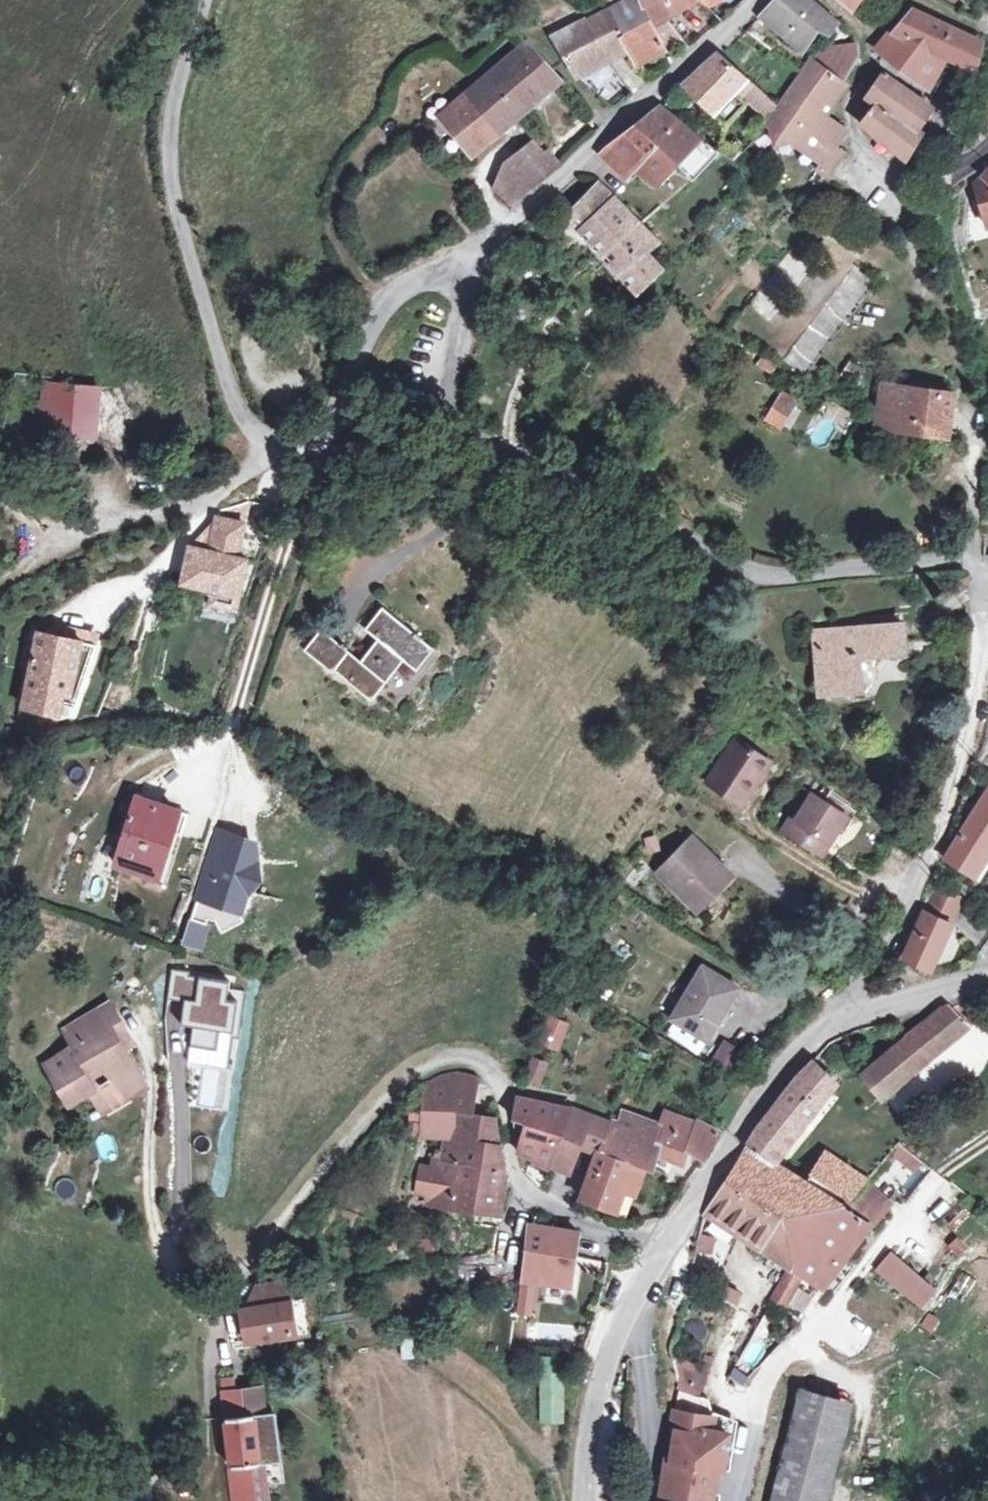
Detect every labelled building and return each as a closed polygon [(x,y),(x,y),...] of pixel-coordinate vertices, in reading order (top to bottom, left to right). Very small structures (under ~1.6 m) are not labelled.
[(669,19),(657,25),(643,0),(633,0),(629,2),(613,10),(627,39),(623,40),(628,48),(637,65),(684,41),(669,19)] [(701,0),(700,0),(643,0),(657,25),(669,19),(701,0)] [(767,12),(791,31),(787,37),(804,50),(820,30),(831,34),(840,22),(813,0),(779,0),(767,12)] [(609,58),(628,48),(623,40),(627,39),(613,10),(590,22),(588,20),(554,37),(577,74),(595,91),(618,105),(632,90),(609,58)] [(896,30),(907,36),(919,14),(912,10),(896,30)] [(791,31),(767,12),(762,17),(787,37),(791,31)] [(907,36),(950,58),(979,72),(983,48),(984,43),(919,14),(907,36)] [(950,58),(907,36),(896,30),(881,48),(921,77),(919,80),(933,90),(950,58)] [(825,166),(839,147),(850,132),(823,113),(859,58),(861,56),(862,52),(860,49),(858,46),(853,46),(831,49),(823,51),(820,54),(816,58),(790,96),(771,125),(808,154),(825,166)] [(517,55),(442,117),(475,155),(562,82),(532,47),(517,55)] [(739,88),(749,77),(722,53),(686,85),(700,98),(704,94),(720,108),(739,88)] [(869,98),(880,107),(865,125),(908,160),(924,134),(919,131),(927,117),(930,106),(885,75),(869,98)] [(776,102),(749,77),(739,88),(766,113),(776,102)] [(680,164),(704,140),(663,108),(631,133),(629,130),(610,146),(607,150),(606,153),(605,156),(607,159),(629,178),(638,169),(660,186),(680,164)] [(528,148),(550,175),(561,166),(539,140),(528,148)] [(721,153),(704,140),(680,164),(696,180),(721,153)] [(847,153),(839,147),(825,166),(821,173),(829,178),(847,153)] [(511,206),(550,175),(528,148),(507,165),(497,189),(511,206)] [(821,173),(825,166),(808,154),(798,169),(815,181),(821,173)] [(978,184),(987,218),(987,175),(978,184)] [(595,181),(569,206),(605,246),(601,251),(620,272),(642,292),(666,269),(650,253),(659,244),(595,181)] [(790,367),(800,373),(807,378),(878,282),(857,267),(784,362),(790,367)] [(753,303),(768,320),(782,307),(766,290),(753,303)] [(759,365),(774,374),(781,363),(766,354),(759,365)] [(796,379),(800,373),(790,367),(786,372),(796,379)] [(95,387),(46,383),(44,402),(42,430),(91,434),(95,387)] [(956,394),(885,385),(880,426),(951,435),(956,394)] [(785,394),(782,400),(797,407),(800,402),(785,394)] [(797,407),(782,400),(772,421),(786,428),(797,407)] [(44,402),(36,401),(33,429),(42,430),(44,402)] [(249,525),(221,518),(213,552),(241,559),(249,525)] [(213,552),(193,548),(184,584),(216,591),(212,606),(238,612),(251,561),(241,559),(213,552)] [(381,639),(363,662),(325,630),(308,651),(334,673),(337,669),(374,699),(406,659),(419,670),(436,648),(386,608),(369,629),(381,639)] [(62,627),(38,626),(33,698),(71,700),(71,689),(89,689),(93,619),(63,618),(62,627)] [(863,689),(860,656),(907,652),(905,626),(818,632),(823,692),(863,689)] [(709,784),(745,808),(775,762),(739,739),(709,784)] [(842,831),(852,816),(829,802),(835,792),(813,777),(807,787),(816,793),(807,808),(798,821),(794,818),(785,832),(825,857),(842,831)] [(987,859),(987,795),(948,858),(977,876),(987,859)] [(159,877),(180,811),(138,797),(117,864),(159,877)] [(798,821),(807,808),(802,805),(794,818),(798,821)] [(857,820),(852,816),(842,831),(847,834),(857,820)] [(259,880),(261,873),(259,861),(256,860),(258,852),(258,845),(251,843),(252,839),(240,836),(239,839),(219,833),(194,918),(209,922),(211,917),(218,920),(224,931),(246,919),(239,906),(237,906),(243,886),(251,889),(259,880)] [(700,910),(734,875),(695,838),(660,872),(700,910)] [(952,923),(963,899),(939,888),(928,913),(952,923)] [(926,911),(905,957),(933,969),(953,924),(952,923),(928,913),(926,911)] [(202,946),(209,922),(194,918),(187,942),(202,946)] [(710,1040),(741,988),(705,967),(674,1019),(710,1040)] [(205,1027),(202,1047),(220,1050),(223,1029),(234,1030),(236,1031),(240,1000),(230,998),(233,980),(201,976),(202,972),(184,969),(180,999),(197,1002),(193,1025),(205,1027)] [(164,1041),(187,1045),(191,1022),(176,1020),(179,999),(171,998),(164,1041)] [(118,1044),(130,1037),(110,1003),(67,1029),(77,1045),(48,1063),(72,1103),(92,1091),(106,1114),(142,1091),(131,1072),(138,1068),(127,1049),(123,1052),(118,1044)] [(971,1027),(953,1008),(949,1004),(912,1035),(932,1059),(971,1027)] [(953,1008),(971,1027),(981,1019),(966,1004),(953,1008)] [(539,1044),(560,1052),(571,1022),(549,1015),(539,1044)] [(220,1050),(202,1047),(200,1062),(229,1066),(234,1030),(223,1029),(220,1050)] [(887,1097),(932,1059),(912,1035),(874,1066),(875,1069),(868,1075),(887,1097)] [(135,1044),(130,1037),(118,1044),(123,1052),(127,1049),(135,1044)] [(711,1063),(731,1074),(745,1049),(724,1038),(711,1063)] [(539,1082),(548,1061),(539,1057),(530,1078),(539,1082)] [(751,1145),(731,1179),(788,1214),(807,1182),(777,1162),(824,1102),(815,1096),(831,1076),(816,1061),(802,1075),(784,1096),(763,1122),(749,1143),(751,1145)] [(149,1086),(138,1068),(131,1072),(142,1091),(149,1086)] [(456,1120),(475,1123),(481,1084),(479,1082),(468,1076),(457,1073),(446,1144),(452,1145),(456,1120)] [(552,1165),(574,1110),(519,1097),(516,1120),(528,1125),(519,1150),(520,1153),(552,1165)] [(584,1143),(602,1150),(614,1119),(595,1115),(574,1110),(552,1165),(572,1173),(584,1143)] [(602,1150),(647,1167),(656,1171),(661,1156),(686,1165),(691,1148),(707,1155),(721,1132),(709,1125),(700,1120),(683,1119),(668,1112),(664,1124),(626,1112),(622,1121),(614,1119),(602,1150)] [(507,1179),(503,1150),(471,1146),(475,1123),(456,1120),(452,1145),(446,1144),(445,1156),(459,1158),(450,1211),(500,1218),(507,1179)] [(528,1125),(516,1120),(516,1141),(519,1150),(528,1125)] [(471,1146),(503,1150),(499,1127),(475,1123),(471,1146)] [(900,1144),(891,1155),(917,1174),(926,1163),(900,1144)] [(647,1167),(602,1150),(583,1199),(619,1212),(628,1191),(637,1194),(647,1167)] [(852,1199),(869,1180),(831,1152),(814,1173),(852,1199)] [(788,1214),(731,1179),(709,1214),(794,1268),(823,1287),(870,1224),(807,1182),(788,1214)] [(628,1215),(637,1194),(628,1191),(619,1212),(628,1215)] [(538,1282),(574,1286),(581,1234),(531,1228),(529,1248),(524,1295),(536,1296),(538,1282)] [(874,1269),(921,1309),(939,1289),(892,1249),(874,1269)] [(823,1287),(794,1268),(773,1302),(783,1308),(800,1320),(823,1287)] [(966,1301),(975,1279),(961,1273),(952,1294),(966,1301)] [(258,1284),(244,1310),(293,1302),(289,1281),(258,1284)] [(545,1289),(545,1301),(572,1300),(571,1287),(545,1289)] [(307,1300),(293,1302),(294,1312),(309,1310),(307,1300)] [(293,1302),(244,1310),(249,1341),(297,1333),(294,1312),(293,1302)] [(599,1321),(600,1314),(592,1313),(591,1320),(599,1321)] [(743,1386),(776,1331),(760,1322),(728,1377),(743,1386)] [(704,1392),(712,1356),(689,1351),(681,1387),(704,1392)] [(566,1423),(566,1357),(542,1357),(543,1422),(566,1423)] [(223,1377),(225,1394),(238,1393),(236,1376),(223,1377)] [(238,1393),(225,1394),(228,1419),(232,1419),(269,1414),(266,1389),(238,1393)] [(854,1403),(802,1389),(774,1500),(828,1500),(854,1403)] [(239,1500),(267,1500),(265,1486),(276,1485),(274,1466),(282,1464),(278,1421),(270,1422),(269,1414),(232,1419),(238,1467),(234,1467),(239,1500)] [(672,1425),(669,1445),(674,1445),(670,1473),(685,1476),(681,1500),(712,1500),(718,1463),(724,1463),(726,1446),(710,1444),(712,1431),(672,1425)] [(665,1473),(661,1500),(681,1500),(685,1476),(665,1473)]
